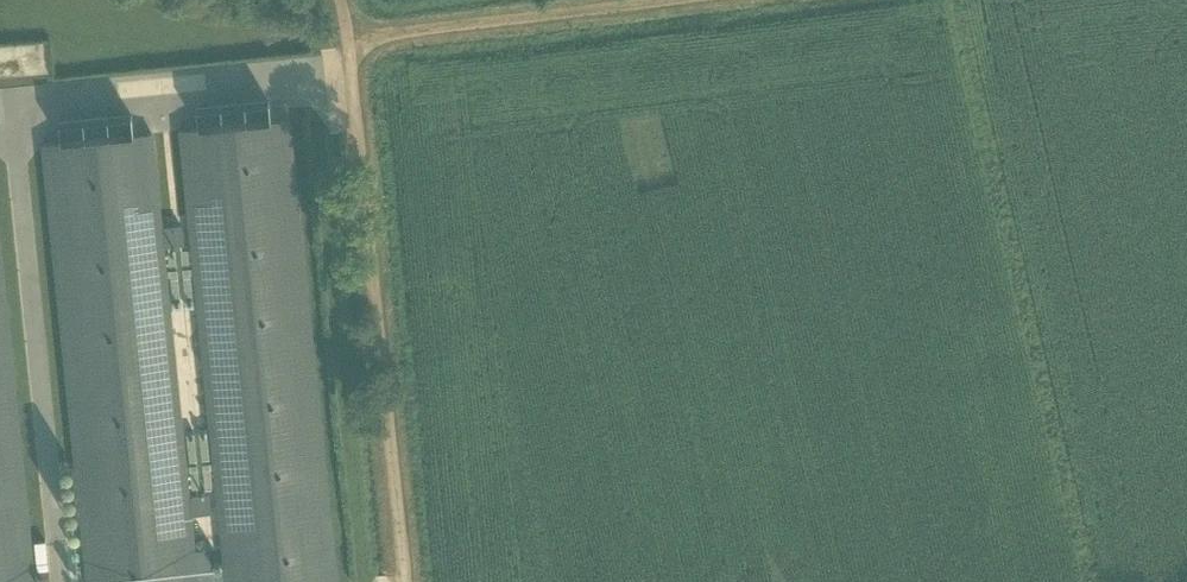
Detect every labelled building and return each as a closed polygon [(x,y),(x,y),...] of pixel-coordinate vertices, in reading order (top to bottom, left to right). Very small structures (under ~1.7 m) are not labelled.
[(184,102),(186,118),(237,112),(235,96),(184,102)] [(288,119),(41,145),(83,581),(337,581),(288,119)]
